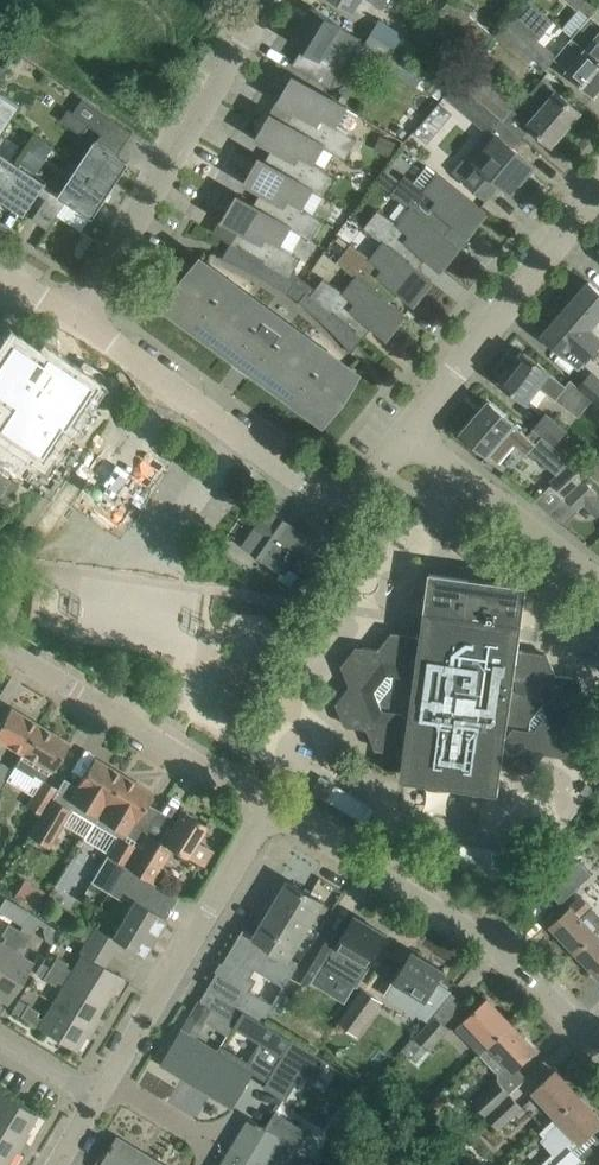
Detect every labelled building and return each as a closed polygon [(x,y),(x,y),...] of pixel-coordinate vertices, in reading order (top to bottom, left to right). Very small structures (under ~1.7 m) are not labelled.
[(352,10),(358,0),(337,0),(352,10)] [(451,0),(449,0),(439,12),(483,49),(494,36),(451,0)] [(553,21),(528,0),(526,0),(500,31),(526,53),(553,21)] [(339,25),(340,24),(312,7),(291,40),(320,57),(332,38),(347,47),(355,35),(339,25)] [(591,15),(572,36),(598,59),(598,21),(591,15)] [(379,20),(371,32),(396,47),(412,57),(413,56),(420,61),(426,51),(419,47),(419,45),(403,36),(403,35),(379,20)] [(396,47),(371,32),(363,45),(388,60),(396,47)] [(572,36),(554,58),(595,94),(598,89),(598,59),(572,36)] [(456,81),(457,82),(501,119),(518,98),(477,62),(476,63),(473,61),(463,72),(464,73),(456,81)] [(272,114),(271,114),(345,159),(356,139),(335,123),(345,107),(294,76),(293,78),(294,78),(281,100),(280,99),(279,101),(294,110),(287,122),(272,114)] [(552,144),(580,111),(542,79),(530,93),(544,104),(528,123),(552,144)] [(446,96),(490,132),(501,119),(457,82),(446,96)] [(19,106),(0,94),(0,134),(19,106)] [(88,125),(102,134),(112,118),(82,98),(73,113),(68,110),(60,121),(81,135),(88,125)] [(439,104),(416,132),(427,142),(451,114),(439,104)] [(322,145),(345,159),(271,114),(271,116),(272,116),(259,138),(258,137),(257,139),(272,148),(265,160),(260,158),(323,196),(334,177),(313,161),(322,145)] [(500,183),(510,192),(533,165),(495,133),(486,143),(481,138),(464,158),(472,165),(461,179),(485,200),(500,183)] [(21,161),(34,169),(49,145),(37,137),(21,161)] [(95,140),(77,168),(110,190),(129,162),(95,140)] [(39,193),(44,186),(45,184),(0,154),(0,197),(24,213),(23,215),(24,216),(39,193)] [(253,204),(238,195),(311,240),(323,221),(301,205),(311,189),(323,196),(260,158),(259,159),(260,160),(247,182),(247,181),(245,183),(261,192),(253,204)] [(428,165),(415,182),(405,175),(391,192),(445,235),(454,224),(468,234),(469,233),(468,232),(484,212),(484,213),(486,211),(428,165)] [(110,190),(77,168),(59,195),(44,186),(39,193),(61,208),(66,200),(92,218),(110,190)] [(400,224),(378,209),(364,227),(418,269),(426,258),(440,268),(442,267),(441,266),(457,246),(457,247),(459,245),(445,235),(391,192),(391,193),(411,209),(400,224)] [(288,227),(311,240),(238,195),(237,197),(238,198),(225,219),(224,219),(223,220),(238,229),(231,242),(290,277),(293,272),(301,258),(279,243),(288,227)] [(89,218),(82,230),(96,240),(104,228),(89,218)] [(350,244),(336,261),(404,314),(391,303),(400,292),(413,303),(414,301),(414,300),(429,281),(430,281),(431,280),(418,269),(364,227),(363,227),(384,244),(373,258),(350,244)] [(304,280),(293,272),(290,277),(231,242),(222,257),(220,256),(219,257),(239,266),(250,271),(265,280),(284,291),(292,297),(304,280)] [(237,285),(202,260),(173,300),(185,310),(181,316),(182,317),(183,316),(201,330),(202,332),(207,325),(220,334),(215,341),(217,342),(217,341),(237,356),(237,357),(239,358),(241,355),(254,365),(252,368),(253,369),(254,368),(274,383),(274,384),(275,385),(280,378),(293,387),(288,394),(290,395),(308,408),(308,409),(310,410),(314,404),(327,413),(356,372),(322,347),(317,355),(231,293),(237,285)] [(323,278),(315,288),(308,296),(363,338),(372,326),(386,337),(387,335),(387,334),(402,315),(403,316),(404,314),(336,261),(357,278),(346,292),(323,278)] [(315,288),(304,280),(292,297),(308,310),(324,323),(338,337),(353,354),(354,353),(352,351),(363,338),(308,296),(315,288)] [(589,282),(565,308),(587,327),(598,313),(598,291),(589,282)] [(587,327),(565,308),(542,335),(579,368),(598,345),(598,338),(587,327)] [(10,341),(0,356),(0,396),(11,404),(0,421),(0,467),(22,481),(39,455),(40,455),(51,438),(55,440),(92,385),(73,372),(72,374),(69,379),(58,371),(62,365),(60,363),(59,364),(46,355),(47,355),(45,353),(36,367),(25,359),(29,353),(10,341)] [(546,371),(547,370),(524,352),(500,382),(523,400),(524,398),(534,405),(545,391),(554,399),(565,385),(546,371)] [(598,404),(598,378),(592,372),(579,387),(598,404)] [(526,455),(536,443),(488,402),(487,403),(489,404),(479,415),(478,414),(462,432),(498,463),(514,444),(526,455)] [(546,412),(533,428),(555,446),(568,431),(546,412)] [(552,483),(533,501),(546,512),(581,477),(585,474),(572,460),(550,480),(552,483)] [(4,509),(18,485),(0,474),(0,507),(4,509)] [(546,512),(563,525),(584,505),(597,518),(598,516),(598,496),(581,477),(546,512)] [(268,507),(241,545),(280,573),(307,534),(268,507)] [(349,686),(335,703),(345,726),(366,729),(375,750),(404,754),(401,779),(498,793),(503,759),(506,768),(531,771),(544,754),(566,757),(582,738),(573,717),(587,700),(578,677),(556,674),(547,653),(518,649),(527,585),(430,572),(419,644),(416,635),(392,631),(378,649),(356,646),(341,665),(349,686)] [(22,753),(39,725),(9,707),(0,723),(0,740),(22,753)] [(69,743),(39,725),(22,753),(15,765),(32,776),(34,774),(43,780),(27,805),(29,806),(16,826),(29,834),(55,790),(56,789),(43,780),(50,770),(52,771),(69,743)] [(93,757),(69,798),(55,790),(29,834),(49,846),(71,808),(94,822),(123,775),(93,757)] [(0,762),(0,787),(11,768),(0,762)] [(124,839),(152,793),(123,775),(94,822),(118,835),(90,882),(109,893),(124,866),(136,846),(124,839)] [(365,823),(375,808),(335,784),(326,800),(365,823)] [(146,831),(136,846),(124,866),(151,882),(171,848),(187,857),(206,825),(182,810),(171,828),(166,825),(158,838),(146,831)] [(469,853),(466,871),(502,877),(505,859),(469,853)] [(579,860),(547,889),(560,903),(592,874),(579,860)] [(151,882),(124,866),(109,893),(121,900),(122,897),(132,902),(111,937),(119,941),(144,956),(167,919),(147,907),(159,888),(167,893),(168,892),(151,882)] [(270,912),(255,937),(289,958),(299,941),(309,948),(321,928),(334,908),(289,881),(288,883),(289,883),(271,912),(270,912)] [(575,952),(595,933),(580,917),(590,907),(580,896),(549,925),(575,952)] [(0,960),(0,996),(9,1001),(33,963),(19,954),(40,919),(29,913),(19,929),(0,960)] [(318,934),(294,974),(310,984),(322,964),(357,985),(387,935),(354,915),(336,944),(318,934)] [(19,929),(8,923),(0,935),(0,960),(19,929)] [(86,923),(79,934),(111,954),(119,941),(111,937),(95,927),(95,928),(86,923)] [(242,929),(207,987),(208,988),(242,1009),(263,1021),(274,1004),(250,989),(255,981),(249,977),(255,968),(285,986),(288,982),(294,973),(296,968),(299,964),(289,958),(255,937),(252,942),(241,935),(243,930),(242,929)] [(598,978),(598,937),(595,933),(575,952),(598,978)] [(111,954),(79,934),(77,937),(86,943),(80,952),(104,966),(111,954)] [(407,990),(426,1001),(444,970),(412,950),(393,982),(386,994),(400,1002),(407,990)] [(56,956),(50,967),(106,1001),(121,976),(104,966),(80,952),(80,953),(82,954),(74,967),(56,956)] [(106,1001),(50,967),(43,978),(61,989),(52,1002),(91,1026),(106,1001)] [(165,1057),(161,1063),(184,1077),(186,1075),(198,1082),(217,1051),(196,1038),(203,1025),(202,1024),(205,1020),(227,1033),(242,1009),(208,988),(200,1002),(199,1002),(198,1002),(199,1003),(190,1018),(189,1017),(168,1052),(167,1051),(164,1056),(165,1057)] [(381,1002),(364,989),(341,1021),(358,1034),(381,1002)] [(432,1012),(444,1023),(462,1003),(450,992),(432,1012)] [(467,1018),(456,1028),(480,1053),(491,1043),(511,1024),(486,998),(469,1015),(466,1017),(467,1018)] [(19,999),(11,1011),(19,1016),(27,1004),(19,999)] [(27,1004),(19,1016),(76,1051),(91,1026),(52,1002),(44,1015),(27,1004)] [(448,1027),(435,1015),(402,1051),(419,1066),(432,1051),(428,1049),(448,1027)] [(357,1050),(353,1055),(364,1064),(389,1029),(378,1021),(357,1050)] [(491,1043),(480,1053),(496,1070),(507,1060),(515,1069),(518,1067),(536,1050),(511,1024),(491,1043)] [(198,1082),(196,1085),(197,1085),(199,1082),(210,1089),(209,1092),(232,1106),(236,1099),(237,1100),(240,1095),(239,1094),(252,1072),(258,1062),(269,1043),(255,1035),(244,1053),(247,1055),(241,1065),(217,1051),(198,1082)] [(292,1039),(263,1086),(285,1100),(300,1075),(313,1082),(326,1060),(292,1039)] [(578,1096),(554,1070),(533,1089),(557,1114),(558,1115),(578,1096)] [(473,1101),(484,1113),(508,1091),(497,1079),(473,1101)] [(508,1091),(484,1113),(497,1128),(522,1105),(508,1091)] [(21,1140),(37,1115),(0,1093),(0,1127),(21,1140)] [(582,1142),(598,1126),(598,1119),(578,1096),(558,1115),(557,1114),(539,1131),(556,1149),(539,1164),(574,1164),(579,1160),(580,1159),(569,1147),(579,1138),(582,1142)] [(228,1153),(247,1164),(310,1164),(313,1162),(295,1152),(308,1131),(293,1121),(275,1110),(265,1128),(261,1125),(262,1124),(257,1121),(256,1122),(249,1118),(235,1141),(238,1143),(231,1155),(228,1153)] [(6,1164),(21,1140),(0,1127),(0,1161),(6,1164)] [(153,1158),(150,1161),(139,1154),(140,1151),(117,1137),(113,1143),(112,1142),(109,1147),(110,1148),(100,1164),(148,1164),(153,1158)] [(228,1153),(227,1154),(230,1156),(225,1164),(247,1164),(228,1153)]
